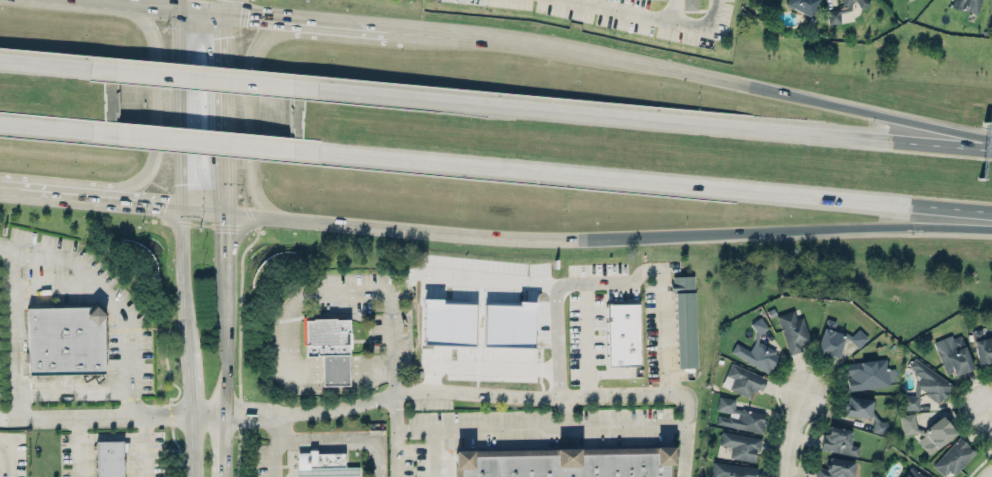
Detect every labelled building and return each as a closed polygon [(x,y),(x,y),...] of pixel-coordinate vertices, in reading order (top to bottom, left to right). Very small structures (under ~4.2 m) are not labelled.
[(697,0),(682,0),(683,10),(698,10),(697,0)] [(785,4),(810,16),(818,0),(787,0),(785,4)] [(842,5),(843,8),(827,11),(828,24),(840,22),(839,12),(849,11),(848,4),(856,0),(860,9),(869,5),(866,0),(840,0),(842,5)] [(981,0),(953,0),(952,7),(978,13),(981,0)] [(694,275),(671,276),(676,370),(697,368),(694,275)] [(421,298),(440,299),(440,302),(475,303),(474,345),(423,344),(424,302),(421,301),(421,298)] [(537,301),(537,305),(534,305),(533,346),(482,345),(483,303),(517,304),(517,300),(537,301)] [(608,366),(606,304),(637,303),(639,366),(608,366)] [(102,313),(104,372),(28,374),(27,308),(95,306),(102,313)] [(777,316),(793,310),(796,319),(802,317),(809,338),(803,340),(804,342),(800,344),(798,343),(801,350),(790,354),(777,316)] [(730,352),(769,375),(780,356),(774,353),(776,350),(760,341),(757,343),(758,334),(768,327),(760,316),(750,323),(755,331),(753,342),(749,350),(735,342),(730,352)] [(348,318),(303,319),(303,356),(322,356),(322,385),(349,385),(348,318)] [(865,334),(855,332),(855,335),(833,330),(836,321),(825,318),(817,352),(839,358),(843,340),(862,345),(865,334)] [(978,364),(991,361),(991,336),(983,338),(981,329),(972,330),(978,364)] [(952,339),(950,335),(933,342),(946,373),(952,371),(954,376),(974,368),(960,336),(952,339)] [(955,384),(944,401),(942,400),(939,404),(923,393),(925,390),(920,386),(918,410),(902,409),(903,395),(915,395),(916,382),(920,377),(914,373),(913,369),(908,365),(914,356),(955,384)] [(845,363),(886,357),(888,368),(894,367),(896,381),(889,382),(890,385),(848,391),(847,378),(850,377),(850,374),(846,375),(845,363)] [(730,362),(767,378),(761,391),(757,389),(755,392),(751,391),(749,396),(730,388),(734,379),(725,375),(730,362)] [(719,396),(717,409),(737,413),(736,417),(728,415),(727,417),(718,415),(716,423),(762,432),(765,421),(762,420),(763,413),(742,409),(742,411),(732,409),(734,399),(719,396)] [(870,418),(872,399),(847,397),(845,415),(870,418)] [(900,415),(904,437),(920,434),(923,447),(952,442),(948,421),(916,427),(914,413),(900,415)] [(824,433),(821,448),(857,455),(858,446),(849,444),(852,431),(829,426),(828,433),(824,433)] [(731,447),(730,457),(753,462),(755,451),(759,451),(761,438),(721,431),(719,444),(731,447)] [(959,437),(932,465),(945,476),(949,476),(974,450),(959,437)] [(122,452),(122,476),(95,476),(94,441),(121,441),(121,442),(127,442),(128,452),(122,452)] [(454,450),(454,476),(671,476),(670,447),(454,450)] [(342,451),(296,452),(297,476),(361,476),(361,468),(342,466),(342,451)] [(854,461),(851,476),(814,476),(816,467),(825,468),(826,464),(828,464),(829,458),(854,461)] [(712,461),(710,476),(715,476),(755,476),(757,468),(712,461)] [(909,467),(903,476),(928,476),(909,467)]
